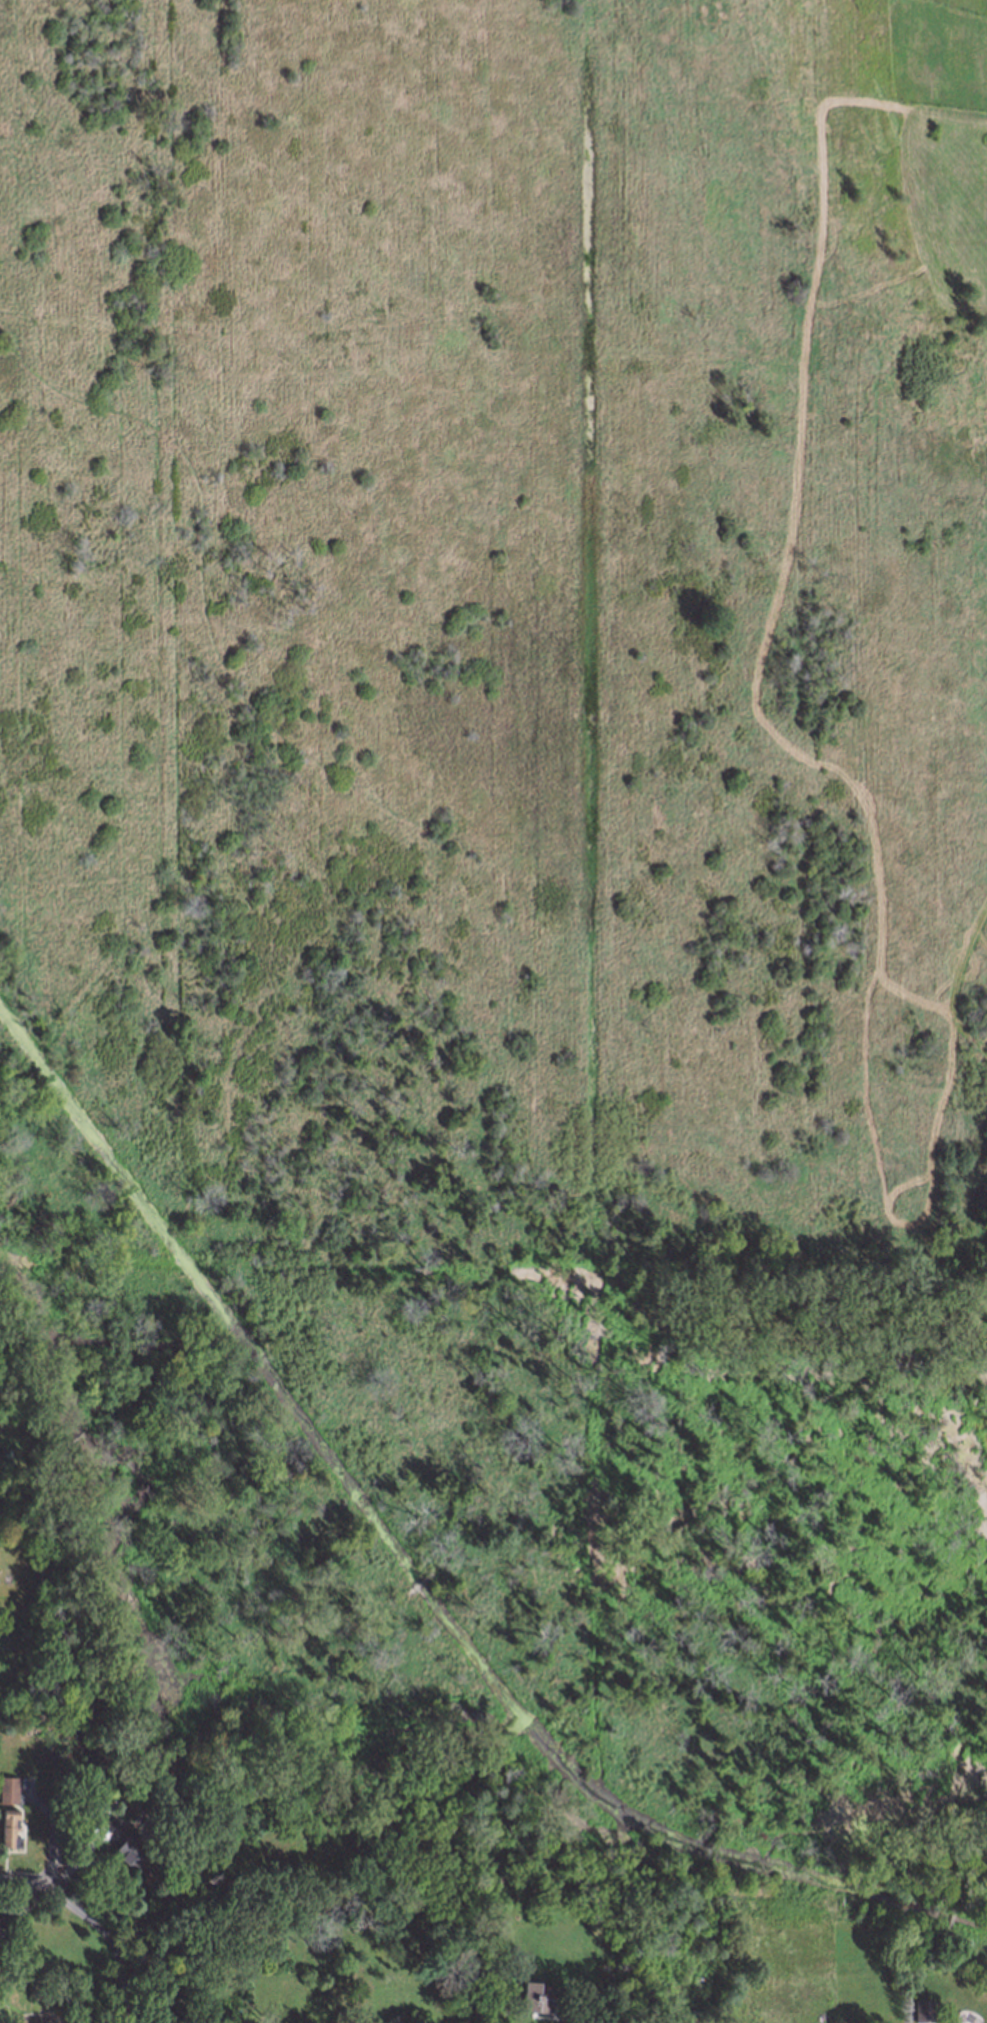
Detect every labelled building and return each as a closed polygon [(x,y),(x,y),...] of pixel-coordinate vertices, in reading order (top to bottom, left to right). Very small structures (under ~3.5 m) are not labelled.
[(15,1802),(0,1802),(0,1775),(15,1776),(15,1802)] [(14,1847),(0,1846),(0,1808),(16,1808),(14,1847)] [(110,1833),(103,1826),(116,1815),(122,1822),(110,1833)] [(131,1869),(110,1851),(126,1832),(147,1849),(131,1869)] [(548,2009),(519,2007),(521,1979),(540,1981),(539,1995),(549,1996),(548,2009)] [(913,2020),(913,1999),(931,1999),(931,2020),(913,2020)]
